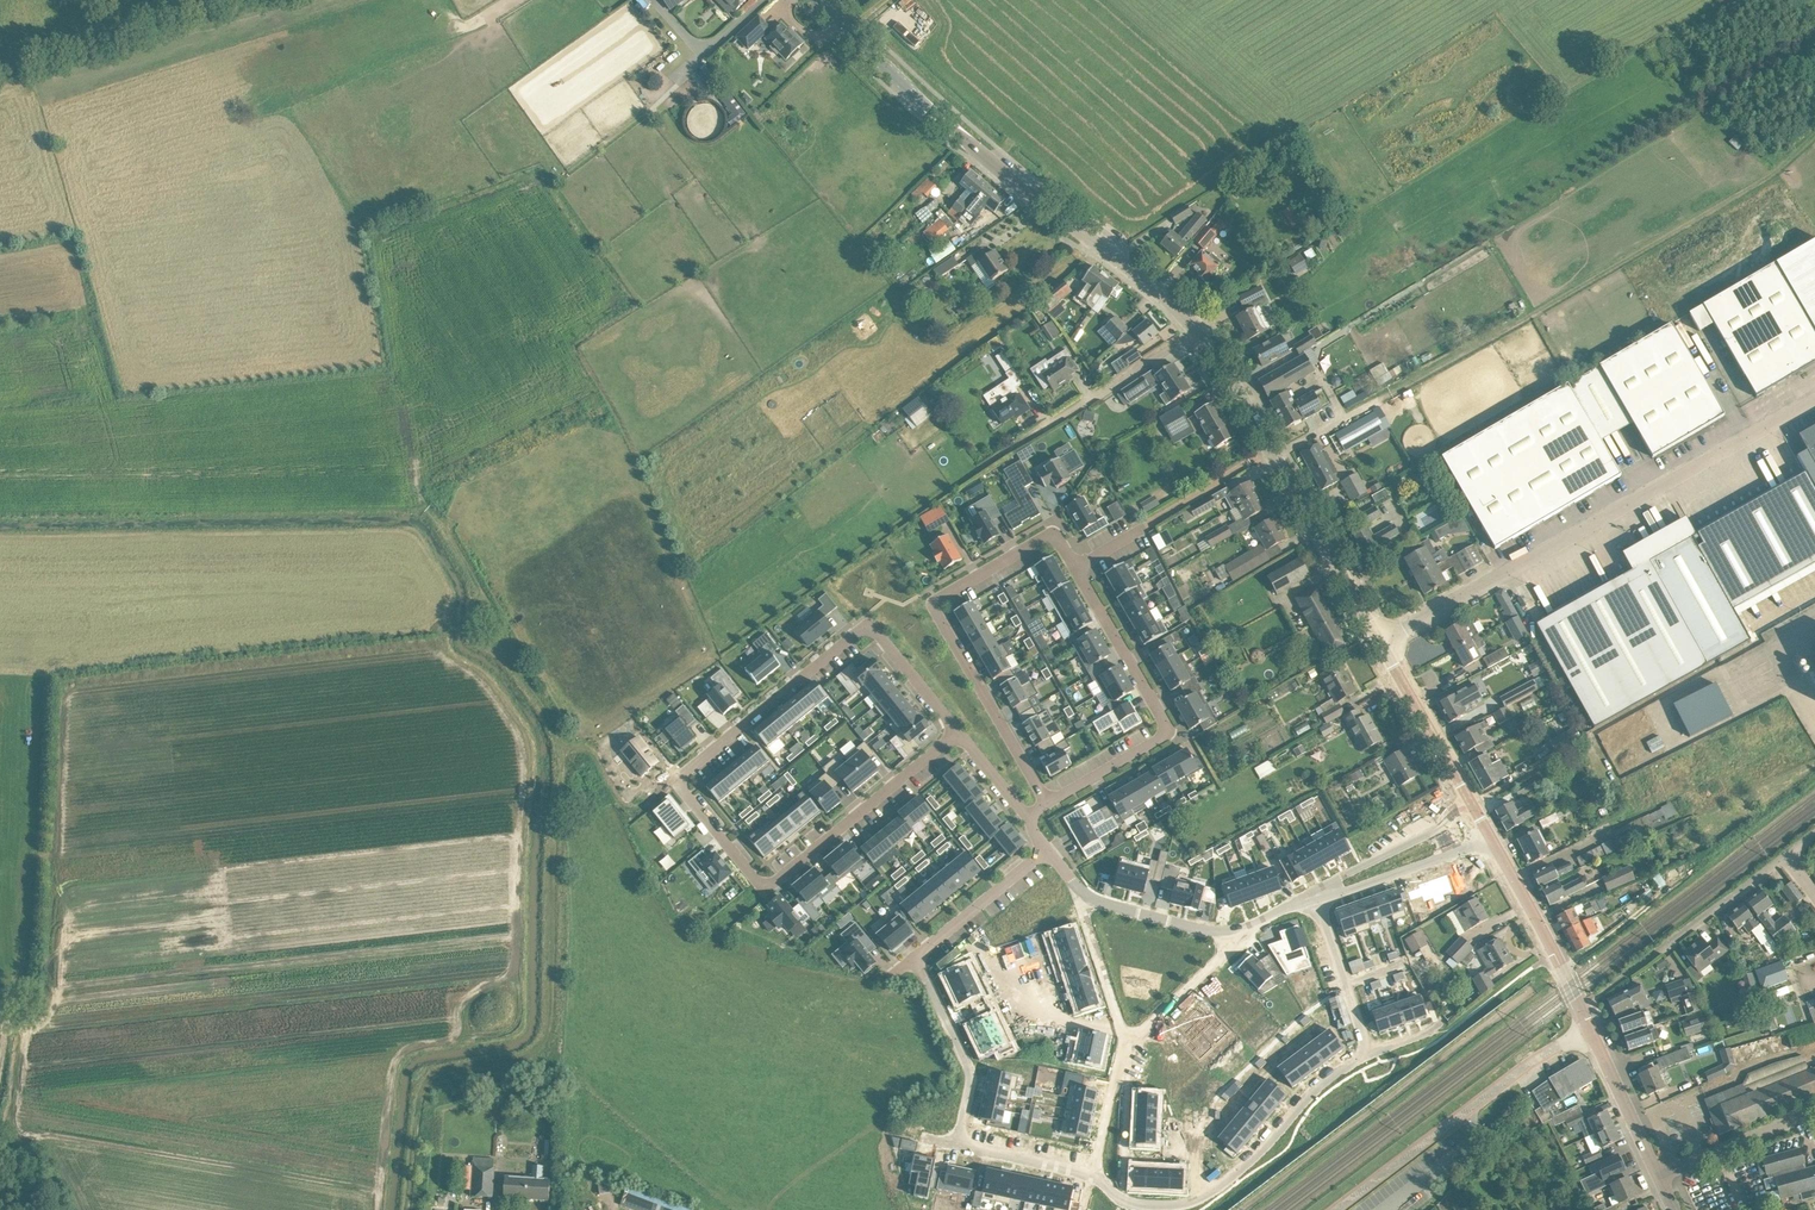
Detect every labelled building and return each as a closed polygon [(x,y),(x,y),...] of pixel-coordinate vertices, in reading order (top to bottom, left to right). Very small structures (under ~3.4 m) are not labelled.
[(670,9),(684,0),(664,0),(670,9)] [(736,11),(748,0),(725,0),(736,11)] [(736,37),(742,43),(748,49),(755,43),(764,35),(767,38),(766,39),(773,45),(771,47),(778,54),(780,52),(786,59),(791,55),(793,57),(800,50),(798,48),(803,43),(794,33),(792,34),(782,24),(773,32),(770,29),(771,28),(759,16),(736,37)] [(747,117),(729,94),(721,100),(734,118),(731,121),(735,126),(747,117)] [(952,208),(947,213),(957,221),(956,221),(957,222),(962,216),(970,206),(977,198),(989,185),(972,171),(960,184),(967,190),(960,198),(952,208)] [(928,177),(911,194),(917,199),(923,192),(927,196),(937,186),(928,177)] [(970,206),(962,216),(970,223),(971,224),(979,215),(981,216),(988,207),(994,212),(1005,199),(989,185),(977,198),(970,206)] [(926,206),(931,212),(940,205),(935,198),(926,206)] [(1170,215),(1176,224),(1192,213),(1187,205),(1170,215)] [(932,214),(931,212),(926,206),(921,208),(916,212),(923,221),(932,214)] [(1186,244),(1207,219),(1199,212),(1178,237),(1172,232),(1162,244),(1176,256),(1186,244)] [(940,219),(924,232),(932,242),(949,229),(948,228),(940,219)] [(1193,240),(1204,249),(1216,234),(1205,225),(1193,240)] [(906,247),(914,258),(929,246),(920,235),(906,247)] [(1703,306),(1714,324),(1723,340),(1736,362),(1756,397),(1792,376),(1814,363),(1814,240),(1775,264),(1739,285),(1703,306)] [(995,250),(988,255),(984,248),(967,259),(974,269),(981,265),(992,281),(1008,270),(995,250)] [(1197,275),(1206,282),(1219,266),(1222,262),(1211,253),(1208,257),(1202,251),(1190,265),(1199,273),(1197,275)] [(1308,266),(1300,254),(1288,262),(1295,274),(1308,266)] [(933,270),(939,278),(958,265),(953,257),(933,270)] [(1078,299),(1085,304),(1106,275),(1093,265),(1082,281),(1088,285),(1078,299)] [(1102,295),(1108,299),(1111,295),(1116,299),(1123,289),(1118,286),(1119,284),(1106,275),(1085,304),(1092,309),(1102,295)] [(1063,282),(1042,300),(1050,310),(1072,292),(1063,282)] [(1264,295),(1260,287),(1239,297),(1247,312),(1237,317),(1248,339),(1271,327),(1260,306),(1255,308),(1252,302),(1264,295)] [(1103,328),(1117,341),(1129,329),(1116,316),(1103,328)] [(1041,327),(1051,342),(1061,335),(1051,320),(1041,327)] [(1138,339),(1144,345),(1158,333),(1147,320),(1133,332),(1130,329),(1114,345),(1116,345),(1124,344),(1127,343),(1130,343),(1134,341),(1138,339)] [(1599,366),(1652,457),(1724,415),(1671,324),(1599,366)] [(987,343),(993,352),(1004,344),(999,335),(987,343)] [(1254,350),(1262,366),(1289,352),(1281,336),(1254,350)] [(1295,346),(1299,353),(1316,343),(1311,336),(1295,346)] [(1044,389),(1050,385),(1054,390),(1072,378),(1070,375),(1078,370),(1070,357),(1071,356),(1071,355),(1066,349),(1047,362),(1052,369),(1044,373),(1043,372),(1036,377),(1044,389)] [(1124,357),(1129,364),(1140,356),(1136,349),(1124,357)] [(1259,381),(1268,397),(1278,391),(1314,371),(1305,354),(1259,381)] [(1165,392),(1160,396),(1166,405),(1172,401),(1172,402),(1191,389),(1173,363),(1154,375),(1165,392)] [(1013,368),(1006,373),(1009,379),(996,387),(1001,394),(991,400),(988,403),(992,408),(989,410),(993,416),(995,414),(1002,424),(1019,412),(1021,415),(1030,409),(1016,388),(1023,383),(1013,368)] [(1392,377),(1389,371),(1375,379),(1378,385),(1392,377)] [(1126,399),(1148,385),(1142,376),(1142,377),(1121,390),(1121,391),(1126,399)] [(1621,476),(1568,384),(1442,457),(1495,549),(1621,476)] [(1323,388),(1314,393),(1313,392),(1294,402),(1288,392),(1270,401),(1285,429),(1302,419),(1303,420),(1323,409),(1331,404),(1323,388)] [(919,396),(902,408),(909,417),(913,422),(929,410),(919,396)] [(1228,444),(1236,439),(1215,402),(1195,414),(1215,448),(1226,442),(1228,444)] [(1159,418),(1170,437),(1191,426),(1180,406),(1159,418)] [(1085,420),(1095,422),(1097,412),(1087,410),(1085,420)] [(1335,434),(1330,437),(1340,455),(1345,452),(1384,430),(1374,412),(1335,434)] [(1796,455),(1806,473),(1814,488),(1814,426),(1799,435),(1807,449),(1796,455)] [(1785,456),(1785,442),(1768,443),(1769,456),(1785,456)] [(1312,447),(1301,453),(1322,490),(1332,484),(1339,481),(1335,473),(1337,472),(1326,451),(1324,453),(1318,443),(1312,447)] [(1057,488),(1071,480),(1069,476),(1085,466),(1075,450),(1045,467),(1047,470),(1039,475),(1046,487),(1054,482),(1057,488)] [(1005,480),(1019,505),(1005,513),(1013,528),(1022,523),(1021,521),(1030,516),(1031,517),(1040,512),(1024,485),(1032,481),(1020,459),(1003,469),(1009,478),(1005,480)] [(1697,534),(1703,544),(1698,547),(1733,610),(1814,564),(1814,488),(1806,473),(1697,534)] [(1342,482),(1352,500),(1365,493),(1362,486),(1358,488),(1352,476),(1342,482)] [(984,488),(979,479),(971,484),(976,493),(984,488)] [(1225,497),(1232,509),(1237,506),(1256,496),(1252,489),(1254,487),(1251,480),(1230,492),(1227,487),(1220,491),(1190,508),(1182,513),(1187,521),(1216,504),(1215,502),(1225,497)] [(1385,488),(1372,496),(1375,502),(1389,495),(1385,488)] [(1146,514),(1160,505),(1154,495),(1140,504),(1146,514)] [(997,538),(996,537),(999,535),(994,528),(995,527),(993,522),(991,523),(990,521),(1001,515),(990,496),(975,505),(981,515),(971,520),(976,528),(974,529),(979,538),(981,537),(985,543),(988,541),(989,543),(997,538)] [(1232,534),(1252,523),(1249,518),(1266,508),(1263,502),(1260,504),(1256,496),(1237,506),(1232,509),(1230,510),(1237,521),(1227,527),(1226,526),(1204,538),(1205,540),(1209,546),(1232,534)] [(1092,525),(1096,532),(1109,525),(1104,517),(1097,521),(1083,497),(1067,507),(1081,532),(1083,530),(1092,525)] [(1117,502),(1109,507),(1115,517),(1123,512),(1117,502)] [(940,506),(921,517),(928,530),(948,519),(940,506)] [(1381,516),(1375,506),(1361,514),(1367,524),(1381,516)] [(1466,525),(1461,516),(1435,531),(1440,539),(1466,525)] [(1256,528),(1268,549),(1284,540),(1272,519),(1256,528)] [(1632,571),(1536,624),(1594,728),(1707,665),(1717,659),(1750,640),(1733,610),(1698,547),(1692,537),(1696,535),(1688,521),(1624,557),(1632,571)] [(1253,526),(1252,523),(1232,534),(1234,537),(1253,526)] [(1379,546),(1400,534),(1394,524),(1373,536),(1368,527),(1351,536),(1362,556),(1379,547),(1379,546)] [(1156,551),(1172,542),(1164,528),(1149,537),(1156,551)] [(945,569),(962,559),(948,535),(930,545),(935,553),(932,554),(938,563),(940,562),(945,569)] [(1406,559),(1415,577),(1435,566),(1435,565),(1430,556),(1436,553),(1428,539),(1414,547),(1417,553),(1406,559)] [(1225,567),(1230,575),(1233,581),(1259,566),(1270,559),(1269,559),(1265,551),(1261,545),(1251,551),(1225,567)] [(1435,566),(1415,577),(1425,594),(1433,589),(1434,591),(1437,589),(1437,588),(1445,583),(1440,574),(1453,566),(1458,576),(1483,562),(1473,545),(1457,554),(1435,565),(1435,566)] [(1158,559),(1156,554),(1150,558),(1151,560),(1152,562),(1158,559)] [(1052,556),(1036,566),(1035,566),(1040,575),(1035,578),(1038,583),(1043,580),(1060,570),(1052,556)] [(1267,576),(1277,594),(1310,575),(1300,558),(1267,576)] [(1135,572),(1132,567),(1127,570),(1123,563),(1105,574),(1112,586),(1135,572)] [(1159,574),(1164,571),(1161,564),(1155,568),(1159,574)] [(1550,571),(1568,601),(1575,596),(1558,566),(1550,571)] [(1068,583),(1060,570),(1043,580),(1048,588),(1043,591),(1046,597),(1047,596),(1047,595),(1068,583)] [(1141,585),(1142,584),(1135,572),(1112,586),(1119,597),(1119,598),(1141,585)] [(1165,586),(1170,583),(1167,576),(1161,580),(1165,586)] [(1068,583),(1047,595),(1047,596),(1055,609),(1077,596),(1069,582),(1068,583)] [(1012,585),(1005,589),(1011,599),(1018,595),(1012,585)] [(1117,598),(1124,610),(1142,600),(1148,597),(1141,585),(1119,598),(1119,597),(1117,598)] [(1296,598),(1327,653),(1347,642),(1316,587),(1306,593),(1296,598)] [(1507,621),(1510,620),(1518,615),(1503,588),(1494,593),(1504,611),(1502,612),(1507,621)] [(1167,594),(1170,599),(1176,595),(1174,590),(1167,594)] [(818,612),(796,630),(808,646),(831,627),(824,618),(837,607),(826,593),(818,599),(823,606),(817,611),(818,612)] [(1055,609),(1063,622),(1085,609),(1077,596),(1055,609)] [(1142,600),(1124,610),(1131,622),(1149,611),(1142,600)] [(961,623),(979,613),(972,602),(954,612),(961,623)] [(1023,602),(1016,606),(1019,612),(1026,608),(1023,602)] [(1180,602),(1173,606),(1176,611),(1177,610),(1182,607),(1180,602)] [(1185,605),(1182,607),(1177,610),(1181,616),(1188,613),(1185,605)] [(1063,622),(1071,636),(1072,636),(1079,631),(1093,623),(1085,609),(1063,622)] [(1149,611),(1131,622),(1138,633),(1156,623),(1155,622),(1149,611)] [(979,613),(961,623),(967,635),(985,624),(980,615),(979,613)] [(1034,621),(1029,613),(1022,617),(1027,625),(1034,621)] [(1446,632),(1455,649),(1471,641),(1470,639),(1479,634),(1469,617),(1460,622),(1460,624),(1446,632)] [(1156,623),(1138,633),(1145,645),(1168,632),(1161,619),(1155,622),(1156,623)] [(1034,621),(1027,625),(1035,639),(1042,634),(1034,621)] [(967,635),(974,646),(992,635),(985,624),(967,635)] [(1084,637),(1080,631),(1068,638),(1079,656),(1103,642),(1096,630),(1084,637)] [(761,654),(751,662),(753,664),(746,670),(757,684),(780,665),(771,654),(779,648),(766,633),(753,644),(761,654)] [(1043,653),(1050,648),(1042,634),(1035,639),(1043,653)] [(1471,641),(1455,649),(1465,667),(1480,658),(1476,650),(1485,645),(1479,634),(1470,639),(1471,641)] [(974,646),(981,657),(998,647),(998,646),(992,637),(992,635),(974,646)] [(1162,648),(1150,655),(1157,667),(1176,656),(1169,644),(1174,642),(1171,635),(1158,642),(1161,646),(1162,648)] [(789,637),(784,642),(789,648),(795,644),(789,637)] [(1199,643),(1197,639),(1190,643),(1192,647),(1199,643)] [(1090,675),(1102,668),(1098,661),(1110,655),(1103,642),(1079,656),(1090,675)] [(1005,658),(1010,655),(1003,643),(1000,645),(998,646),(998,647),(981,657),(987,668),(1005,658)] [(1483,658),(1488,667),(1509,656),(1504,647),(1483,658)] [(1209,652),(1206,648),(1199,652),(1201,657),(1209,652)] [(1305,655),(1309,663),(1321,656),(1317,649),(1305,655)] [(1176,656),(1157,667),(1164,679),(1183,668),(1176,656)] [(1011,669),(1005,658),(987,668),(994,680),(998,677),(1011,669)] [(852,664),(841,673),(847,681),(850,679),(858,689),(864,685),(864,684),(880,670),(881,671),(882,670),(881,670),(873,659),(858,671),(852,664)] [(1538,662),(1533,665),(1539,675),(1544,672),(1538,662)] [(1324,712),(1322,713),(1327,723),(1333,719),(1344,713),(1337,702),(1355,692),(1340,665),(1320,675),(1334,698),(1320,706),(1324,712)] [(1096,680),(1102,692),(1126,678),(1119,666),(1106,674),(1102,668),(1090,675),(1094,682),(1096,680)] [(708,695),(724,715),(737,704),(732,698),(740,691),(722,668),(710,678),(718,687),(708,695)] [(1183,668),(1164,679),(1171,691),(1180,685),(1184,692),(1199,683),(1195,676),(1190,679),(1183,668)] [(1005,694),(1007,697),(1032,683),(1025,671),(1021,673),(1016,677),(1011,669),(998,677),(1002,685),(1005,689),(1003,690),(1005,694)] [(880,670),(864,684),(864,685),(871,693),(888,680),(881,671),(880,670)] [(1133,691),(1126,678),(1102,692),(1109,704),(1107,705),(1111,712),(1124,705),(1120,698),(1133,691)] [(1500,697),(1505,707),(1538,689),(1533,679),(1500,697)] [(888,680),(871,693),(871,694),(879,703),(896,689),(895,689),(888,680)] [(806,689),(804,691),(817,707),(819,705),(828,697),(815,681),(806,689)] [(1009,700),(1011,704),(1013,703),(1015,707),(1020,715),(1033,707),(1029,700),(1038,694),(1032,683),(1007,697),(1009,700)] [(1187,698),(1176,704),(1183,717),(1202,706),(1202,705),(1207,702),(1200,691),(1203,690),(1199,683),(1184,692),(1187,698)] [(1438,703),(1449,723),(1466,714),(1464,711),(1483,700),(1474,684),(1455,694),(1438,703)] [(879,703),(874,706),(883,717),(887,713),(887,712),(903,699),(896,689),(879,703)] [(796,697),(794,699),(807,715),(809,713),(817,707),(804,691),(796,697)] [(785,706),(798,722),(807,715),(794,699),(785,706)] [(903,699),(887,712),(887,713),(894,721),(894,722),(911,708),(904,699),(903,699)] [(1130,701),(1124,705),(1111,712),(1093,722),(1099,734),(1118,723),(1124,733),(1142,722),(1130,701)] [(1202,706),(1183,717),(1191,729),(1200,724),(1204,731),(1218,722),(1207,702),(1202,705),(1202,706)] [(686,727),(695,720),(683,705),(675,712),(678,715),(663,728),(665,730),(662,732),(669,741),(672,739),(674,741),(671,743),(678,752),(682,749),(683,750),(689,745),(688,744),(697,737),(690,728),(688,730),(686,727)] [(846,714),(851,710),(846,705),(842,708),(846,714)] [(785,706),(775,714),(788,730),(792,735),(802,726),(798,722),(785,706)] [(1025,728),(1029,735),(1054,721),(1047,709),(1038,715),(1033,707),(1020,715),(1024,723),(1027,727),(1025,728)] [(1493,714),(1499,725),(1512,718),(1506,707),(1493,714)] [(894,721),(890,725),(897,734),(898,735),(919,717),(918,717),(911,708),(894,722),(894,721)] [(851,710),(846,714),(851,720),(855,716),(851,710)] [(1344,718),(1362,751),(1382,740),(1368,715),(1363,718),(1358,710),(1344,718)] [(775,714),(766,722),(779,738),(788,730),(775,714)] [(1561,715),(1557,717),(1561,724),(1565,722),(1561,715)] [(897,734),(896,735),(903,744),(904,746),(901,748),(908,756),(920,747),(914,739),(928,727),(919,716),(918,717),(919,717),(898,735),(897,734)] [(830,723),(833,727),(838,722),(835,718),(830,723)] [(1061,732),(1054,721),(1029,735),(1033,742),(1035,741),(1037,746),(1042,754),(1052,748),(1052,747),(1055,745),(1051,738),(1061,732)] [(765,723),(754,732),(767,747),(778,739),(779,738),(766,722),(765,723)] [(1478,725),(1456,737),(1464,753),(1487,740),(1481,730),(1487,727),(1484,722),(1478,725)] [(833,727),(830,723),(824,727),(827,731),(833,727)] [(1320,728),(1324,736),(1334,730),(1329,723),(1320,728)] [(859,735),(863,731),(859,726),(854,729),(859,735)] [(1565,748),(1581,739),(1575,727),(1559,736),(1565,748)] [(859,735),(864,741),(868,737),(863,731),(859,735)] [(811,738),(814,742),(820,737),(817,734),(811,738)] [(640,738),(622,751),(640,777),(658,764),(640,738)] [(809,747),(814,742),(811,738),(805,743),(809,747)] [(1071,765),(1063,751),(1070,747),(1066,739),(1055,745),(1052,747),(1052,748),(1056,754),(1042,762),(1044,767),(1048,773),(1050,773),(1052,776),(1071,765)] [(864,742),(845,757),(849,762),(865,781),(878,771),(868,758),(874,753),(864,742)] [(872,746),(877,752),(882,748),(877,742),(872,746)] [(1298,757),(1306,752),(1302,745),(1294,749),(1298,757)] [(746,754),(761,773),(761,772),(771,764),(769,762),(756,746),(746,754)] [(798,749),(792,754),(795,757),(801,753),(798,749)] [(1187,749),(1175,756),(1186,775),(1185,775),(1187,778),(1204,768),(1197,755),(1192,758),(1187,749)] [(1390,764),(1401,784),(1419,774),(1405,750),(1385,761),(1387,765),(1390,764)] [(746,754),(736,762),(750,778),(749,778),(751,781),(751,780),(761,773),(746,754)] [(790,762),(795,757),(792,754),(787,758),(790,762)] [(1469,764),(1484,790),(1501,780),(1508,776),(1503,765),(1500,760),(1492,764),(1486,754),(1469,764)] [(1165,762),(1176,781),(1185,775),(1186,775),(1175,756),(1165,762)] [(1260,778),(1276,770),(1269,758),(1253,767),(1260,778)] [(834,759),(822,768),(826,773),(827,773),(836,784),(842,779),(853,792),(865,782),(865,781),(849,762),(841,768),(834,759)] [(736,762),(727,770),(740,786),(749,778),(750,778),(736,762)] [(1176,781),(1165,762),(1152,769),(1153,771),(1154,771),(1164,788),(1176,781)] [(952,787),(967,775),(959,765),(944,777),(952,787)] [(726,771),(718,777),(731,793),(739,786),(740,786),(727,770),(726,771)] [(1154,771),(1153,771),(1143,778),(1154,797),(1166,790),(1164,788),(1154,771)] [(789,781),(792,778),(788,772),(784,775),(789,781)] [(826,773),(807,788),(827,813),(840,802),(830,789),(836,785),(836,784),(827,773),(826,773)] [(952,787),(960,797),(975,785),(967,775),(952,787)] [(716,779),(706,787),(719,803),(729,795),(731,793),(718,777),(716,779)] [(792,778),(789,781),(793,786),(797,783),(792,778)] [(1143,803),(1154,797),(1143,778),(1131,784),(1142,803),(1143,803)] [(1515,789),(1519,796),(1536,787),(1532,779),(1515,789)] [(1120,791),(1134,815),(1146,808),(1143,803),(1142,803),(1131,784),(1120,791)] [(983,795),(975,785),(960,797),(968,807),(965,809),(966,809),(983,795)] [(764,795),(767,799),(772,794),(769,790),(764,795)] [(801,802),(795,807),(808,822),(821,812),(804,791),(797,797),(801,802)] [(1134,815),(1120,791),(1109,797),(1123,821),(1134,815)] [(1198,795),(1195,791),(1188,795),(1190,799),(1198,795)] [(687,832),(695,826),(669,794),(662,800),(664,803),(653,812),(674,838),(685,829),(687,832)] [(767,799),(764,795),(758,800),(761,803),(767,799)] [(778,795),(772,799),(775,803),(781,798),(778,795)] [(931,805),(936,801),(931,795),(926,799),(931,805)] [(974,819),(989,807),(981,798),(984,795),(983,795),(966,809),(974,819)] [(1585,800),(1590,810),(1601,804),(1596,795),(1585,800)] [(921,820),(931,811),(919,796),(909,805),(921,820)] [(1179,806),(1187,801),(1184,797),(1177,802),(1179,806)] [(775,803),(772,799),(766,804),(769,807),(775,803)] [(936,801),(931,805),(935,810),(940,807),(936,801)] [(1496,811),(1507,831),(1523,822),(1522,821),(1537,813),(1532,803),(1517,811),(1511,802),(1496,811)] [(899,813),(913,831),(914,830),(912,827),(921,820),(909,805),(899,813)] [(750,806),(745,810),(748,814),(753,809),(750,806)] [(1172,810),(1169,806),(1162,810),(1164,815),(1172,810)] [(785,815),(798,831),(808,822),(795,807),(785,815)] [(982,829),(997,817),(989,807),(974,819),(982,829)] [(1075,838),(1106,820),(1100,810),(1088,817),(1082,807),(1063,818),(1075,838)] [(1641,818),(1644,824),(1665,814),(1662,808),(1641,818)] [(748,814),(745,810),(739,815),(742,819),(748,814)] [(1164,815),(1162,810),(1155,815),(1157,819),(1164,815)] [(751,816),(754,820),(760,815),(757,812),(751,816)] [(901,816),(891,824),(903,839),(913,831),(899,813),(898,813),(901,816)] [(1539,821),(1543,829),(1560,820),(1556,813),(1539,821)] [(775,823),(774,824),(787,840),(788,839),(798,831),(785,815),(775,823)] [(943,819),(947,825),(952,821),(947,815),(943,819)] [(754,820),(751,816),(745,821),(748,825),(754,820)] [(1119,827),(1112,816),(1106,820),(1075,838),(1087,859),(1106,848),(1100,838),(1119,827)] [(982,829),(990,839),(1008,824),(1004,827),(997,817),(982,829)] [(1641,818),(1630,824),(1634,832),(1645,826),(1641,818)] [(952,821),(947,825),(952,830),(956,826),(952,821)] [(1146,830),(1148,828),(1144,821),(1140,823),(1144,831),(1146,830)] [(1140,833),(1144,831),(1140,823),(1136,826),(1140,833)] [(764,832),(777,848),(787,840),(774,824),(764,832)] [(903,839),(891,824),(881,832),(893,847),(903,839)] [(1002,846),(1017,834),(1008,824),(990,839),(994,836),(1002,846)] [(1634,832),(1630,824),(1613,832),(1618,840),(1634,832)] [(1671,829),(1675,838),(1684,834),(1680,825),(1671,829)] [(1338,830),(1326,837),(1338,857),(1349,850),(1338,830)] [(755,831),(748,837),(765,858),(777,848),(764,832),(759,836),(755,831)] [(1548,855),(1543,845),(1545,844),(1540,834),(1538,835),(1536,831),(1518,840),(1525,854),(1523,855),(1528,863),(1530,862),(1530,864),(1548,855)] [(881,832),(871,840),(883,855),(893,847),(881,832)] [(1140,833),(1134,837),(1136,841),(1143,838),(1140,833)] [(942,834),(937,839),(940,843),(946,839),(942,834)] [(1017,834),(1002,846),(1010,856),(1025,844),(1017,834)] [(968,841),(963,835),(959,839),(963,845),(968,841)] [(1326,837),(1315,843),(1326,863),(1338,857),(1326,837)] [(940,843),(937,839),(931,843),(935,848),(940,843)] [(873,863),(883,855),(871,840),(861,849),(870,860),(873,863)] [(973,846),(968,841),(963,845),(968,850),(973,846)] [(852,871),(851,871),(853,874),(865,864),(856,853),(847,842),(836,851),(852,871)] [(945,850),(950,846),(947,842),(942,846),(945,850)] [(1315,843),(1304,850),(1315,870),(1326,863),(1315,843)] [(942,846),(936,851),(939,855),(945,850),(942,846)] [(1580,866),(1604,854),(1600,846),(1587,852),(1577,858),(1580,866)] [(861,849),(856,853),(865,864),(870,860),(861,849)] [(1684,849),(1679,851),(1683,860),(1687,858),(1684,849)] [(727,863),(725,865),(715,853),(709,858),(703,850),(688,862),(705,882),(712,876),(718,884),(732,873),(731,872),(732,870),(727,863)] [(917,855),(920,860),(926,855),(922,850),(917,855)] [(1304,850),(1293,856),(1304,876),(1315,870),(1304,850)] [(836,851),(825,861),(833,871),(840,880),(851,871),(852,871),(836,851)] [(955,862),(969,880),(979,871),(980,871),(977,867),(972,861),(965,853),(955,862)] [(920,860),(917,855),(911,859),(915,864),(920,860)] [(980,864),(984,861),(980,855),(975,859),(980,864)] [(1293,856),(1281,862),(1292,882),(1304,876),(1293,856)] [(924,867),(929,863),(926,859),(921,864),(924,867)] [(1122,859),(1115,887),(1129,890),(1136,863),(1122,859)] [(1663,862),(1665,868),(1671,865),(1668,859),(1663,862)] [(1136,863),(1129,890),(1143,894),(1146,879),(1154,881),(1158,862),(1151,860),(1149,866),(1136,863)] [(984,861),(980,864),(984,870),(989,866),(984,861)] [(969,880),(955,862),(944,870),(959,888),(969,880)] [(1533,874),(1540,887),(1574,870),(1569,862),(1554,869),(1552,865),(1533,874)] [(921,864),(915,868),(918,872),(924,867),(921,864)] [(1165,868),(1160,887),(1167,889),(1174,891),(1171,903),(1185,907),(1192,880),(1179,876),(1181,868),(1170,866),(1169,869),(1165,868)] [(1602,877),(1608,890),(1635,879),(1630,866),(1602,877)] [(897,871),(900,876),(906,871),(902,867),(897,871)] [(816,868),(804,878),(820,897),(819,898),(821,900),(838,886),(836,884),(829,875),(824,879),(816,868)] [(1273,868),(1260,873),(1268,894),(1281,890),(1273,868)] [(934,879),(948,897),(959,888),(944,870),(934,879)] [(833,871),(829,875),(836,884),(840,880),(833,871)] [(897,871),(891,876),(895,880),(900,876),(897,871)] [(1658,872),(1651,875),(1655,887),(1663,885),(1658,872)] [(1260,873),(1248,877),(1256,899),(1268,894),(1260,873)] [(1419,888),(1408,891),(1411,900),(1422,896),(1424,901),(1433,898),(1435,903),(1445,900),(1443,894),(1453,891),(1453,890),(1452,890),(1447,874),(1429,880),(1418,884),(1419,888)] [(903,885),(908,880),(905,876),(900,881),(903,885)] [(1248,877),(1236,882),(1244,903),(1256,899),(1248,877)] [(803,878),(793,887),(800,896),(795,900),(799,904),(811,918),(810,918),(814,923),(821,916),(811,904),(819,898),(820,897),(804,878),(803,878)] [(1542,889),(1550,905),(1561,900),(1585,887),(1580,878),(1561,888),(1558,881),(1542,889)] [(948,897),(934,879),(923,888),(937,906),(948,897)] [(1192,880),(1185,907),(1198,910),(1201,900),(1215,904),(1215,890),(1204,887),(1205,883),(1192,880)] [(900,881),(894,886),(897,889),(903,885),(900,881)] [(1236,882),(1224,886),(1232,908),(1244,903),(1236,882)] [(1782,889),(1789,898),(1794,905),(1803,898),(1791,882),(1782,889)] [(937,906),(923,888),(912,896),(927,914),(937,906)] [(885,890),(879,894),(886,905),(893,901),(885,890)] [(1397,890),(1385,895),(1394,921),(1406,916),(1397,890)] [(1768,929),(1767,929),(1777,943),(1794,930),(1784,917),(1775,924),(1765,911),(1773,905),(1769,900),(1762,890),(1746,902),(1754,911),(1768,929)] [(1385,895),(1373,899),(1381,922),(1382,922),(1381,919),(1384,918),(1392,915),(1393,921),(1394,921),(1385,895)] [(773,902),(768,906),(774,913),(769,917),(778,928),(782,924),(788,931),(800,922),(802,925),(810,918),(811,918),(799,904),(791,910),(780,896),(775,900),(773,902)] [(927,914),(912,896),(901,905),(916,923),(927,914)] [(1453,911),(1465,932),(1472,928),(1488,919),(1476,898),(1460,908),(1453,911)] [(1573,908),(1556,917),(1564,931),(1580,922),(1577,915),(1585,911),(1586,914),(1596,910),(1596,912),(1603,909),(1599,898),(1595,900),(1582,905),(1581,904),(1573,908)] [(1371,900),(1361,903),(1370,929),(1371,929),(1370,926),(1377,924),(1381,922),(1373,899),(1371,900)] [(867,910),(871,907),(866,901),(862,905),(867,910)] [(1361,903),(1349,908),(1358,933),(1370,929),(1361,903)] [(1727,916),(1738,929),(1743,925),(1749,933),(1751,931),(1762,945),(1763,944),(1770,955),(1774,952),(1775,953),(1780,950),(1771,938),(1760,923),(1758,925),(1743,904),(1727,916)] [(884,922),(886,924),(887,924),(902,942),(913,933),(905,923),(910,919),(901,908),(884,922)] [(1349,908),(1337,912),(1346,938),(1358,933),(1349,908)] [(850,912),(843,918),(848,924),(855,918),(850,912)] [(1580,922),(1564,931),(1575,953),(1591,944),(1588,937),(1598,932),(1591,918),(1581,923),(1580,922)] [(822,925),(826,930),(830,927),(826,922),(822,925)] [(869,953),(865,950),(872,944),(855,924),(841,935),(851,947),(842,954),(853,968),(858,965),(865,973),(872,968),(870,966),(875,962),(868,954),(869,953)] [(876,933),(891,951),(902,942),(887,924),(886,924),(876,933)] [(817,926),(812,930),(818,937),(823,933),(819,928),(817,926)] [(1282,940),(1268,945),(1287,975),(1295,972),(1292,964),(1308,958),(1309,958),(1305,946),(1307,946),(1301,929),(1299,930),(1298,926),(1280,932),(1281,937),(1284,936),(1285,939),(1282,940)] [(1075,929),(1048,938),(1053,951),(1079,942),(1075,929)] [(1419,930),(1405,938),(1414,953),(1427,944),(1419,930)] [(1447,952),(1451,956),(1446,962),(1452,968),(1458,963),(1473,947),(1461,936),(1447,952)] [(1697,939),(1699,941),(1684,953),(1699,972),(1727,950),(1717,937),(1706,946),(1700,937),(1697,939)] [(1477,951),(1488,968),(1484,971),(1473,978),(1482,993),(1494,987),(1488,976),(1513,962),(1500,938),(1483,948),(1477,951)] [(1079,942),(1053,951),(1053,952),(1055,951),(1058,960),(1056,960),(1057,963),(1083,955),(1079,942)] [(1083,955),(1057,963),(1061,975),(1087,967),(1083,955)] [(1253,956),(1239,969),(1245,975),(1244,976),(1248,981),(1249,980),(1257,990),(1272,978),(1279,985),(1286,982),(1270,956),(1264,960),(1262,961),(1260,964),(1253,956)] [(960,970),(946,977),(952,991),(979,978),(970,957),(956,963),(960,970)] [(1661,958),(1656,961),(1661,968),(1666,966),(1669,964),(1666,959),(1662,960),(1661,958)] [(1755,971),(1761,989),(1788,980),(1782,961),(1755,971)] [(1087,967),(1061,975),(1061,976),(1066,974),(1070,986),(1091,979),(1087,967)] [(1740,993),(1754,993),(1753,974),(1739,975),(1740,993)] [(979,978),(952,991),(958,1004),(973,997),(976,1005),(989,998),(979,978)] [(1091,979),(1070,986),(1074,998),(1095,991),(1091,979)] [(1682,980),(1666,985),(1671,999),(1672,1003),(1676,1002),(1675,997),(1686,993),(1682,981),(1682,980)] [(1615,1015),(1639,1004),(1641,1010),(1655,1005),(1651,997),(1647,999),(1640,984),(1608,999),(1615,1015)] [(1078,1010),(1073,1012),(1075,1020),(1089,1016),(1087,1008),(1099,1004),(1095,991),(1074,998),(1078,1010)] [(1695,992),(1681,996),(1687,1014),(1701,1009),(1695,992)] [(1419,996),(1407,1000),(1415,1020),(1427,1016),(1419,996)] [(1396,1001),(1404,1024),(1415,1020),(1407,1000),(1397,1003),(1396,1001)] [(1396,1001),(1383,1005),(1392,1028),(1404,1024),(1396,1001)] [(1383,1005),(1371,1010),(1379,1033),(1392,1028),(1383,1005)] [(984,1021),(970,1028),(976,1041),(1004,1028),(994,1007),(980,1014),(984,1021)] [(1200,1008),(1189,1018),(1217,1047),(1232,1033),(1217,1017),(1212,1021),(1200,1008)] [(1624,1033),(1625,1035),(1654,1025),(1653,1022),(1649,1010),(1618,1021),(1619,1023),(1616,1024),(1619,1033),(1622,1032),(1622,1034),(1624,1033)] [(1682,1022),(1686,1036),(1708,1029),(1703,1014),(1682,1022)] [(1189,1018),(1179,1028),(1190,1040),(1184,1044),(1194,1055),(1200,1062),(1217,1047),(1189,1018)] [(1814,1023),(1814,1024),(1787,1032),(1791,1048),(1814,1041),(1814,1023)] [(1654,1025),(1625,1035),(1625,1038),(1624,1038),(1625,1040),(1622,1041),(1625,1050),(1628,1049),(1628,1051),(1660,1040),(1655,1027),(1655,1028),(1654,1025)] [(1004,1028),(976,1041),(983,1055),(997,1048),(1000,1055),(1013,1049),(1004,1028)] [(1074,1044),(1104,1051),(1107,1036),(1083,1031),(1080,1045),(1074,1044)] [(1329,1031),(1319,1038),(1332,1057),(1344,1050),(1329,1031)] [(1282,1034),(1277,1038),(1283,1045),(1287,1041),(1282,1034)] [(1771,1040),(1775,1052),(1789,1047),(1785,1035),(1771,1040)] [(1319,1038),(1309,1045),(1323,1064),(1332,1057),(1319,1038)] [(1074,1044),(1071,1059),(1101,1065),(1104,1051),(1074,1044)] [(1309,1045),(1298,1053),(1313,1072),(1323,1064),(1309,1045)] [(1656,1059),(1657,1059),(1659,1064),(1655,1066),(1656,1067),(1639,1075),(1648,1095),(1665,1088),(1657,1071),(1661,1069),(1662,1069),(1690,1058),(1686,1048),(1656,1059)] [(1728,1049),(1721,1051),(1725,1065),(1723,1067),(1717,1069),(1720,1076),(1726,1073),(1733,1066),(1728,1049)] [(1298,1053),(1288,1060),(1303,1080),(1313,1072),(1298,1053)] [(1706,1100),(1720,1135),(1814,1097),(1814,1068),(1809,1071),(1803,1056),(1776,1063),(1748,1074),(1748,1075),(1743,1085),(1706,1100)] [(1261,1057),(1258,1060),(1263,1066),(1267,1063),(1261,1057)] [(1258,1060),(1254,1064),(1260,1070),(1263,1066),(1258,1060)] [(1288,1060),(1278,1068),(1292,1087),(1303,1080),(1288,1060)] [(1582,1060),(1549,1080),(1561,1100),(1595,1080),(1587,1062),(1582,1060)] [(991,1071),(989,1084),(1015,1089),(1018,1077),(991,1071)] [(1068,1073),(1066,1084),(1070,1085),(1068,1098),(1094,1103),(1097,1091),(1081,1087),(1083,1077),(1068,1073)] [(1268,1079),(1260,1089),(1278,1105),(1287,1095),(1268,1079)] [(1237,1080),(1234,1083),(1239,1088),(1242,1085),(1237,1080)] [(1542,1123),(1549,1120),(1555,1117),(1554,1116),(1549,1107),(1561,1100),(1549,1080),(1532,1091),(1539,1101),(1543,1106),(1535,1111),(1542,1123)] [(989,1084),(986,1095),(1010,1100),(1012,1090),(1015,1090),(1015,1089),(989,1084)] [(1260,1089),(1252,1099),(1270,1114),(1278,1105),(1260,1089)] [(1224,1092),(1221,1096),(1226,1101),(1229,1098),(1224,1092)] [(986,1095),(984,1106),(1005,1111),(1007,1100),(1010,1101),(1010,1100),(986,1095)] [(1156,1096),(1136,1095),(1136,1108),(1157,1108),(1156,1096)] [(1068,1098),(1065,1109),(1092,1114),(1094,1103),(1068,1098)] [(1252,1099),(1243,1109),(1262,1124),(1270,1114),(1252,1099)] [(1562,1122),(1582,1113),(1579,1105),(1568,1109),(1554,1116),(1555,1117),(1549,1120),(1552,1127),(1562,1122)] [(984,1106),(981,1119),(1002,1123),(1005,1111),(984,1106)] [(1220,1106),(1217,1109),(1223,1114),(1225,1110),(1220,1106)] [(1157,1108),(1136,1108),(1136,1120),(1156,1121),(1157,1108)] [(1063,1119),(1063,1120),(1089,1126),(1092,1114),(1065,1109),(1071,1111),(1068,1120),(1063,1119)] [(1243,1109),(1235,1119),(1254,1134),(1262,1124),(1243,1109)] [(1579,1123),(1585,1138),(1613,1125),(1607,1112),(1586,1121),(1582,1113),(1562,1122),(1565,1129),(1579,1123)] [(1021,1119),(1018,1132),(1025,1133),(1028,1120),(1021,1119)] [(1235,1119),(1227,1129),(1245,1144),(1254,1134),(1235,1119)] [(1063,1120),(1060,1132),(1087,1138),(1089,1126),(1063,1120)] [(1136,1120),(1136,1133),(1157,1133),(1156,1121),(1136,1120)] [(1613,1125),(1585,1138),(1591,1153),(1581,1157),(1586,1164),(1602,1157),(1598,1149),(1600,1148),(1609,1145),(1619,1140),(1613,1125)] [(1227,1129),(1218,1139),(1228,1146),(1225,1151),(1231,1156),(1235,1152),(1237,1154),(1245,1144),(1227,1129)] [(1136,1133),(1136,1146),(1157,1146),(1157,1133),(1136,1133)] [(900,1139),(898,1148),(914,1152),(917,1142),(900,1139)] [(1805,1169),(1804,1164),(1800,1148),(1762,1159),(1762,1161),(1757,1163),(1760,1176),(1768,1174),(1769,1179),(1764,1180),(1767,1189),(1772,1188),(1773,1192),(1771,1192),(1769,1194),(1768,1197),(1768,1199),(1771,1201),(1773,1201),(1800,1194),(1801,1201),(1814,1197),(1814,1166),(1805,1169)] [(915,1155),(911,1172),(919,1173),(914,1196),(928,1199),(930,1189),(934,1190),(939,1167),(934,1166),(936,1159),(915,1155)] [(1587,1177),(1579,1181),(1586,1195),(1616,1181),(1613,1175),(1622,1171),(1624,1170),(1621,1164),(1623,1163),(1620,1156),(1618,1157),(1617,1155),(1596,1164),(1601,1175),(1588,1181),(1587,1177)] [(471,1196),(492,1197),(495,1159),(473,1158),(471,1196)] [(542,1178),(543,1166),(533,1165),(532,1178),(505,1176),(504,1198),(549,1201),(551,1179),(542,1178)] [(940,1173),(937,1188),(969,1196),(975,1171),(949,1165),(947,1175),(940,1173)] [(988,1169),(982,1198),(996,1201),(1002,1172),(988,1169)] [(1133,1169),(1133,1189),(1145,1189),(1146,1169),(1133,1169)] [(1146,1169),(1145,1189),(1157,1190),(1157,1170),(1146,1169)] [(1157,1170),(1157,1190),(1169,1190),(1170,1170),(1157,1170)] [(1170,1170),(1169,1190),(1183,1190),(1183,1170),(1170,1170)] [(1002,1172),(996,1201),(1010,1204),(1011,1199),(1012,1199),(1017,1176),(1002,1172)] [(1017,1176),(1012,1199),(1026,1202),(1031,1179),(1017,1176)] [(1602,1209),(1617,1209),(1614,1205),(1638,1195),(1634,1186),(1631,1187),(1627,1178),(1611,1185),(1615,1195),(1609,1198),(1612,1205),(1602,1209)] [(1031,1179),(1026,1202),(1041,1205),(1046,1182),(1031,1179)] [(598,1183),(600,1194),(616,1191),(614,1180),(598,1183)] [(1041,1205),(1054,1208),(1054,1209),(1055,1209),(1060,1185),(1046,1182),(1041,1205)] [(1055,1209),(1079,1209),(1080,1204),(1070,1202),(1073,1188),(1060,1185),(1055,1209)] [(980,1208),(982,1198),(983,1193),(975,1191),(972,1206),(980,1208)]
